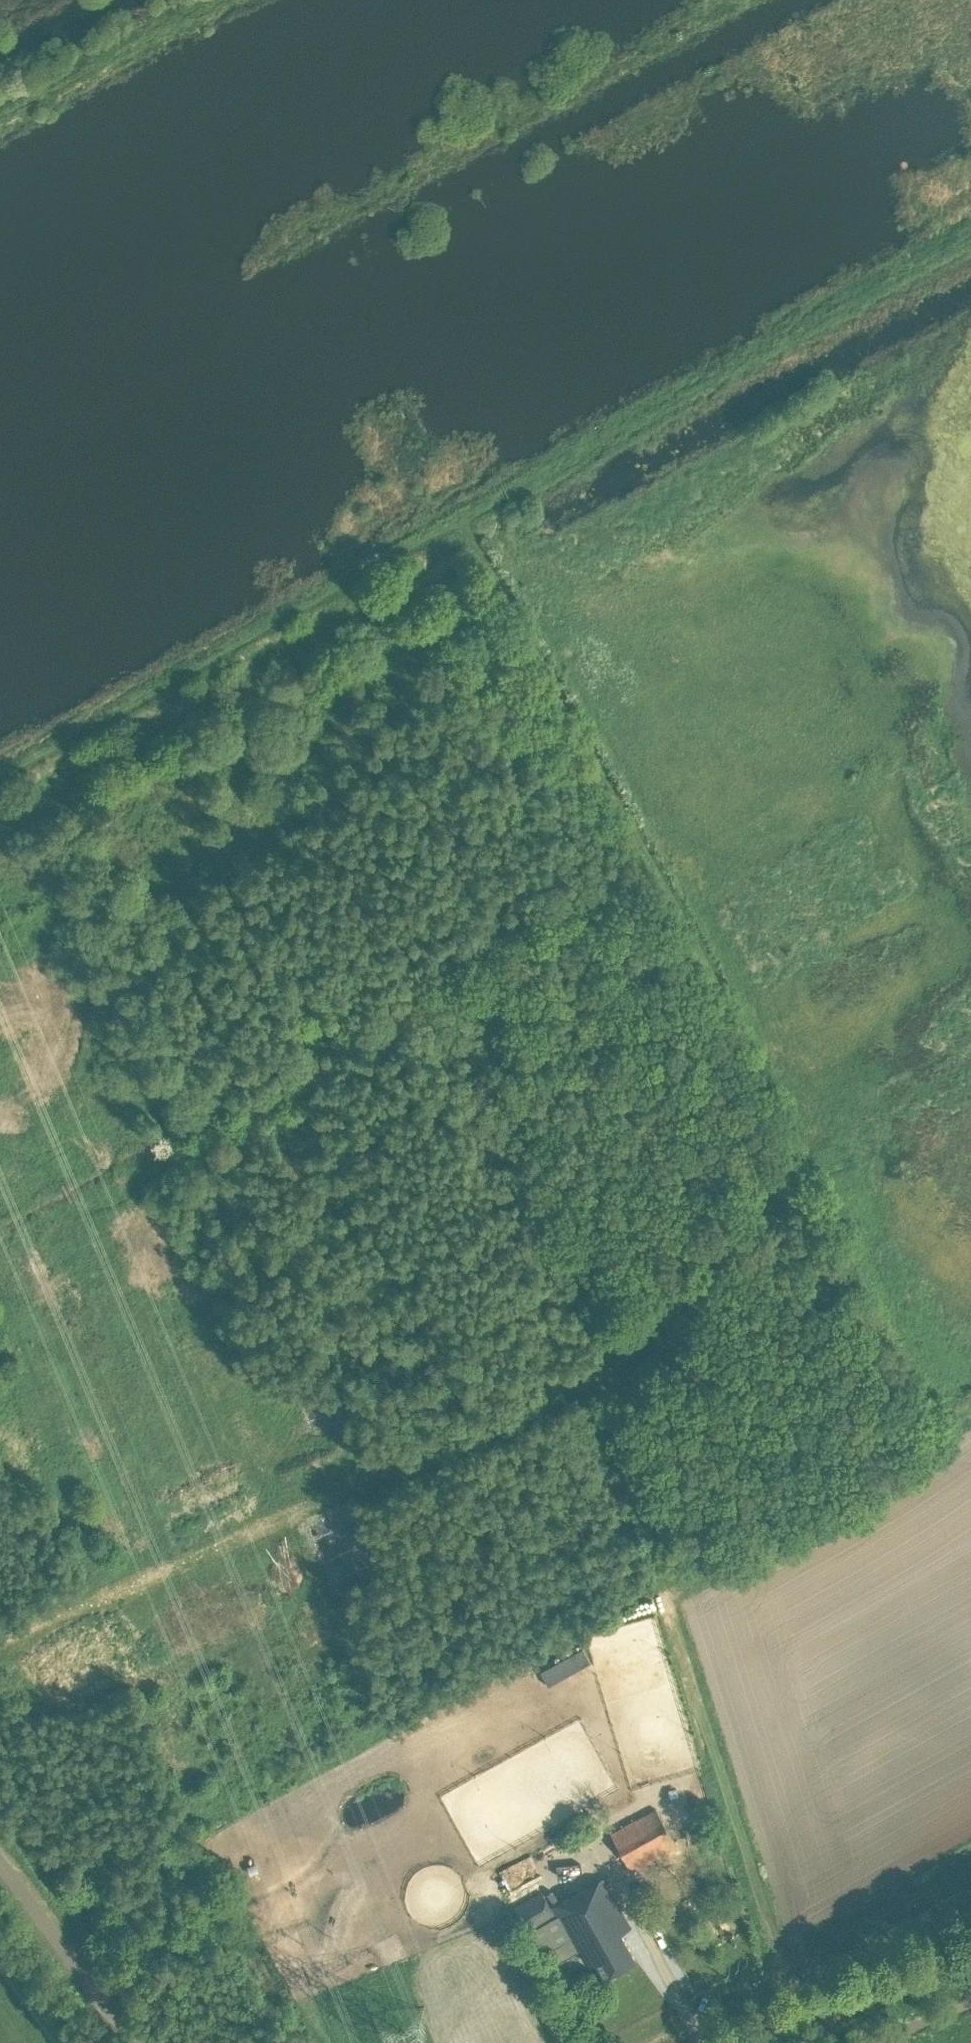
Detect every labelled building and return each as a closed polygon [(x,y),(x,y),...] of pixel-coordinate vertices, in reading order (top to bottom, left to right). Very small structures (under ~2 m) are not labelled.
[(543,1685),(588,1662),(581,1647),(536,1670),(543,1685)] [(655,1807),(610,1832),(631,1871),(677,1846),(655,1807)] [(605,1982),(641,1963),(628,1938),(638,1934),(606,1878),(552,1905),(575,1953),(580,1951),(589,1967),(595,1964),(605,1982)] [(542,1891),(511,1907),(524,1932),(555,1916),(542,1891)] [(148,1977),(136,1984),(142,1994),(154,1987),(148,1977)]
